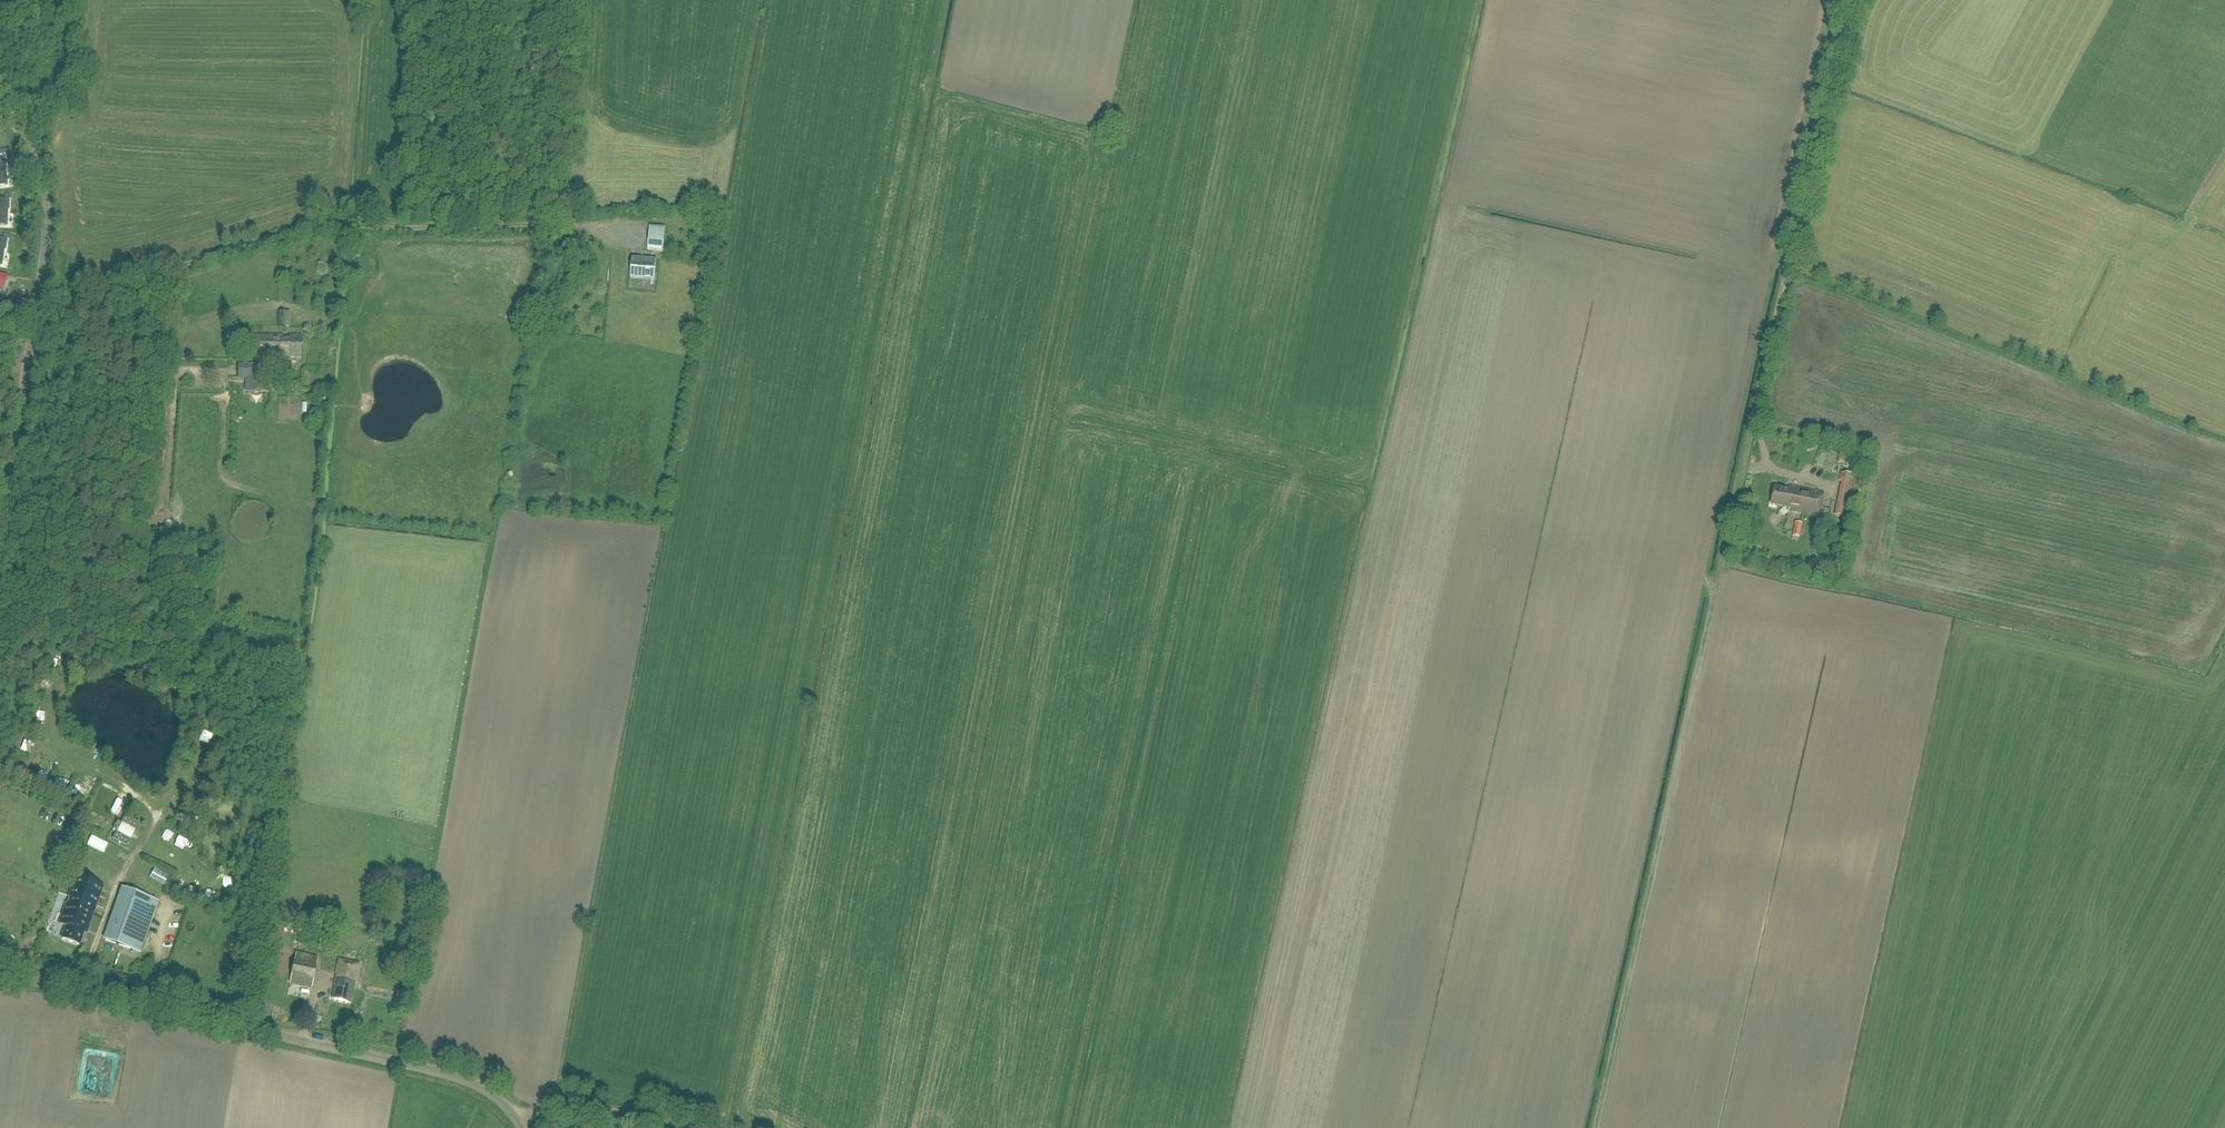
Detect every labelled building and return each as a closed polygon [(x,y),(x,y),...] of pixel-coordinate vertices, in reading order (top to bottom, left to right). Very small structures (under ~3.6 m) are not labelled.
[(6,226),(7,214),(3,214),(4,210),(7,211),(8,211),(8,202),(0,202),(0,226),(6,226)] [(665,229),(650,227),(648,251),(663,252),(665,229)] [(630,279),(654,281),(656,260),(632,258),(630,279)] [(287,339),(283,339),(281,339),(281,337),(254,336),(253,358),(300,359),(300,337),(288,336),(287,339)] [(267,367),(239,366),(238,379),(246,379),(246,393),(266,393),(266,380),(267,380),(267,367)] [(1835,516),(1847,518),(1856,475),(1844,473),(1835,516)] [(1788,491),(1774,488),(1771,506),(1791,509),(1790,512),(1819,517),(1823,494),(1793,489),(1793,492),(1788,491)] [(1800,534),(1802,524),(1795,523),(1793,532),(1793,537),(1799,538),(1800,534)] [(128,808),(119,803),(114,811),(122,817),(128,808)] [(118,833),(123,824),(136,832),(140,825),(126,817),(122,824),(118,822),(113,831),(117,833),(113,840),(127,848),(131,841),(118,833)] [(85,934),(102,888),(74,878),(68,897),(70,897),(67,905),(65,905),(58,925),(66,927),(61,940),(78,946),(82,933),(85,934)] [(138,953),(156,903),(122,891),(104,941),(138,953)] [(311,989),(317,959),(295,954),(289,985),(311,989)] [(349,1004),(359,965),(338,960),(335,975),(332,986),(334,987),(330,1000),(349,1004)] [(294,988),(293,997),(314,999),(315,990),(294,988)]
